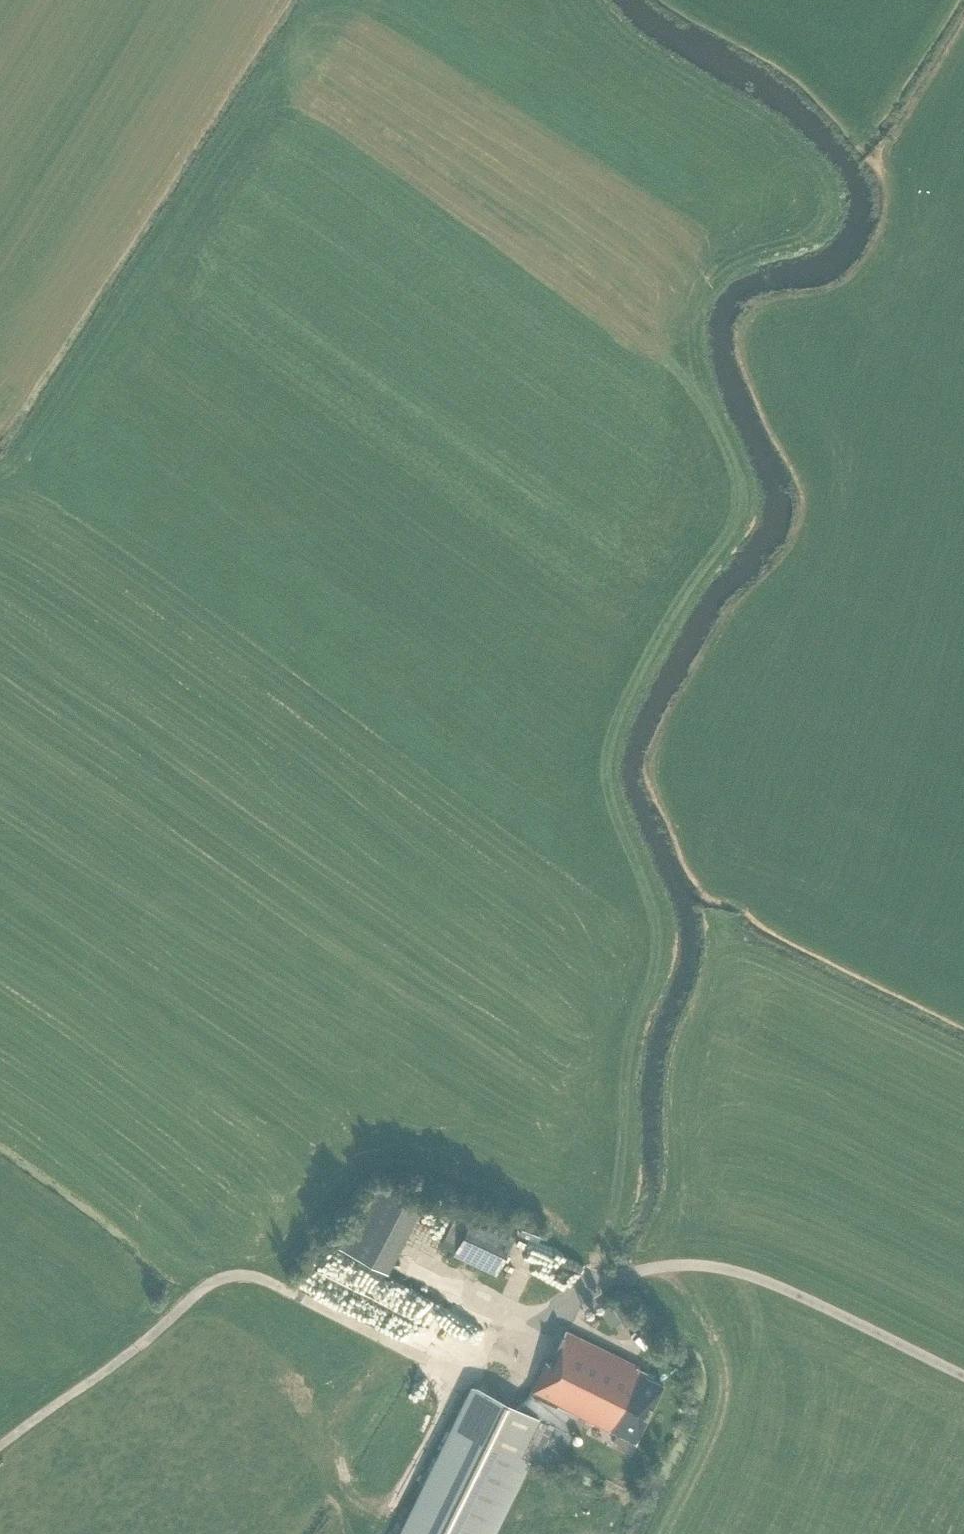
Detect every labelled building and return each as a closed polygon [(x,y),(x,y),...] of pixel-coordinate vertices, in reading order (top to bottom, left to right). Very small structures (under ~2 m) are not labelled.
[(344,1251),(388,1273),(424,1202),(381,1180),(344,1251)] [(475,1208),(454,1252),(498,1273),(519,1230),(475,1208)] [(602,1307),(614,1321),(630,1306),(618,1293),(602,1307)] [(664,1385),(646,1376),(647,1372),(638,1368),(639,1366),(567,1331),(551,1363),(547,1361),(531,1395),(516,1407),(474,1386),(403,1533),(491,1533),(530,1454),(537,1458),(541,1451),(554,1457),(557,1452),(561,1454),(573,1428),(585,1433),(591,1420),(636,1442),(664,1385)]
